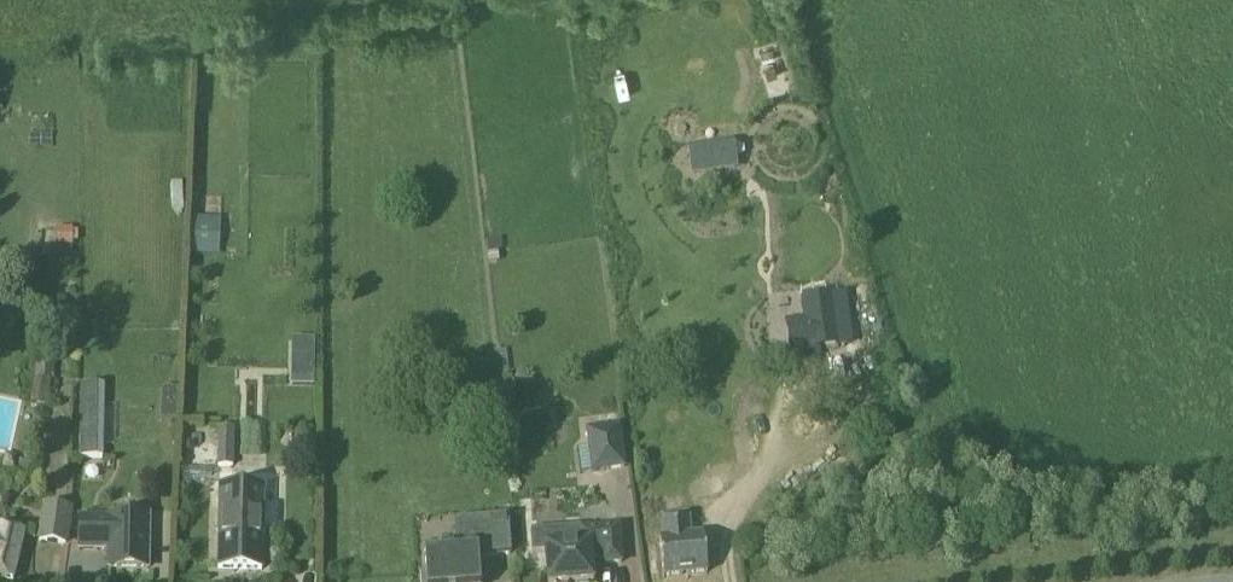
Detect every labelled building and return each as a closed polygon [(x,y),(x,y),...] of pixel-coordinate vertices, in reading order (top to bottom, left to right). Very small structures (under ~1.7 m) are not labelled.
[(718,145),(688,149),(691,174),(721,170),(718,145)] [(192,220),(190,257),(217,259),(218,222),(192,220)] [(55,232),(54,249),(71,249),(72,232),(55,232)] [(807,320),(787,323),(791,352),(851,344),(845,299),(805,304),(807,320)] [(293,340),(293,359),(314,359),(314,340),(293,340)] [(35,378),(30,402),(46,406),(52,381),(35,378)] [(80,405),(80,460),(102,460),(102,389),(102,386),(80,385),(80,389),(80,405)] [(622,426),(587,430),(593,474),(627,469),(622,426)] [(236,428),(219,428),(219,467),(235,467),(236,428)] [(219,487),(218,569),(263,570),(264,488),(219,487)] [(44,503),(39,540),(67,544),(72,507),(44,503)] [(661,517),(663,540),(659,541),(663,577),(707,573),(703,536),(692,537),(689,515),(661,517)] [(111,519),(82,518),(81,550),(110,551),(110,569),(150,570),(151,518),(111,517),(111,519)] [(421,575),(422,581),(479,581),(477,556),(510,553),(507,518),(455,523),(457,548),(425,551),(427,574),(421,575)] [(532,527),(533,553),(546,553),(548,581),(594,581),(592,558),(603,558),(603,565),(622,563),(619,527),(581,530),(580,525),(532,527)] [(14,581),(15,581),(26,534),(0,528),(0,579),(14,581)]
